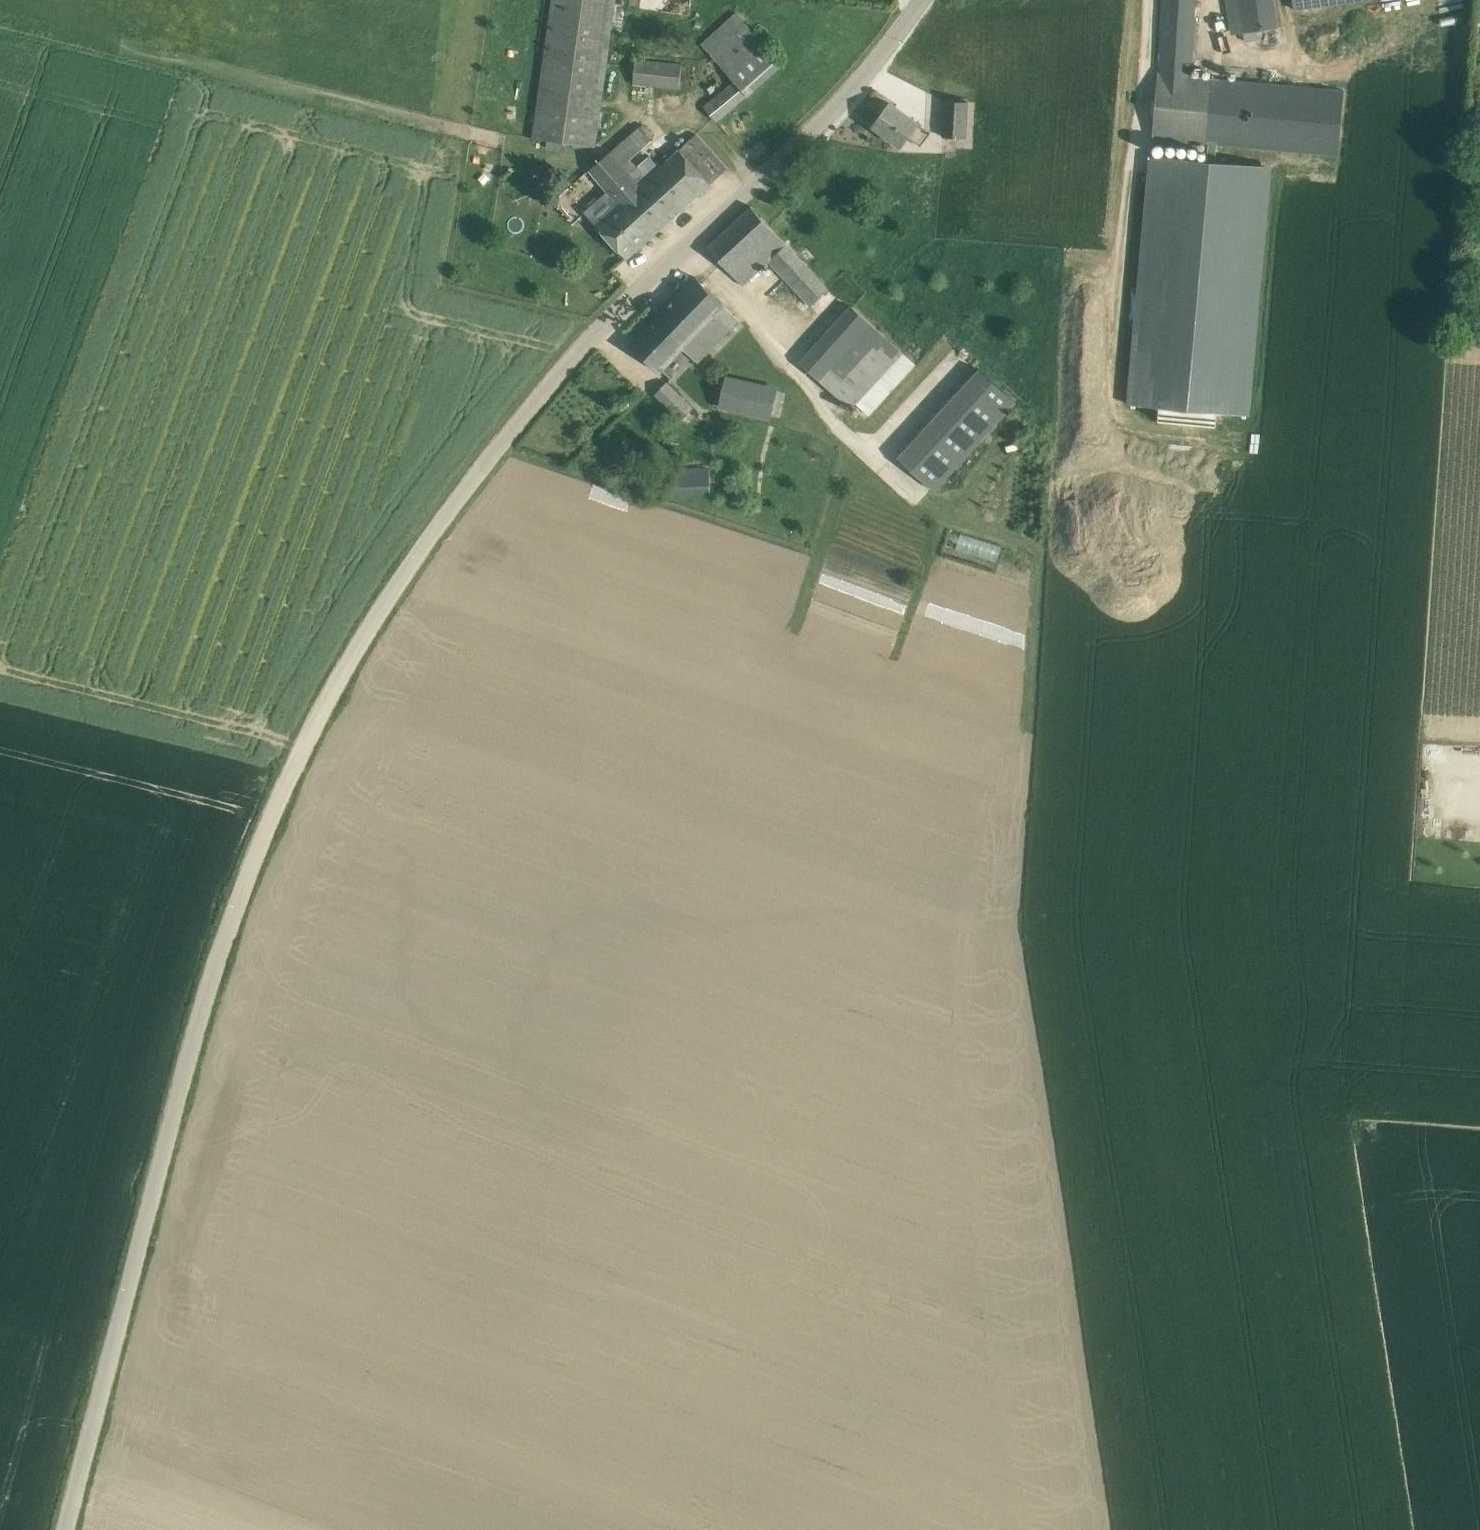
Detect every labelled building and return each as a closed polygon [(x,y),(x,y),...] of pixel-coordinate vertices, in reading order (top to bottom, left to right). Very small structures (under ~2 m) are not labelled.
[(532,137),(595,146),(616,0),(552,0),(532,137)] [(1193,75),(1198,0),(1162,0),(1153,147),(1147,147),(1131,403),(1159,404),(1158,416),(1216,420),(1217,411),(1254,413),(1270,162),(1238,160),(1238,147),(1341,153),(1345,85),(1193,75)] [(1232,32),(1278,25),(1275,0),(1227,0),(1232,32)] [(1294,9),(1355,0),(1293,0),(1294,9)] [(735,13),(702,44),(734,79),(703,105),(717,121),(782,64),(735,13)] [(681,64),(636,59),(634,83),(678,87),(681,64)] [(969,101),(944,100),(943,137),(967,137),(969,101)] [(917,121),(891,102),(874,125),(901,145),(907,137),(918,145),(928,133),(915,123),(917,121)] [(609,153),(588,170),(618,203),(595,224),(627,258),(728,168),(697,134),(660,166),(650,156),(638,166),(630,157),(654,136),(644,124),(609,153)] [(585,199),(575,188),(568,195),(558,203),(572,218),(580,210),(577,206),(585,199)] [(752,205),(708,246),(742,282),(767,258),(777,269),(811,304),(830,287),(821,279),(752,205)] [(741,319),(697,277),(633,343),(660,370),(683,346),(699,362),(741,319)] [(852,305),(800,362),(851,408),(903,352),(852,305)] [(981,369),(899,457),(935,490),(1016,401),(981,369)] [(719,407),(770,419),(777,389),(777,387),(726,375),(719,407)] [(692,407),(667,382),(657,393),(681,417),(692,407)] [(710,467),(669,468),(670,495),(711,494),(710,467)] [(957,549),(998,557),(1001,541),(960,533),(957,549)]
